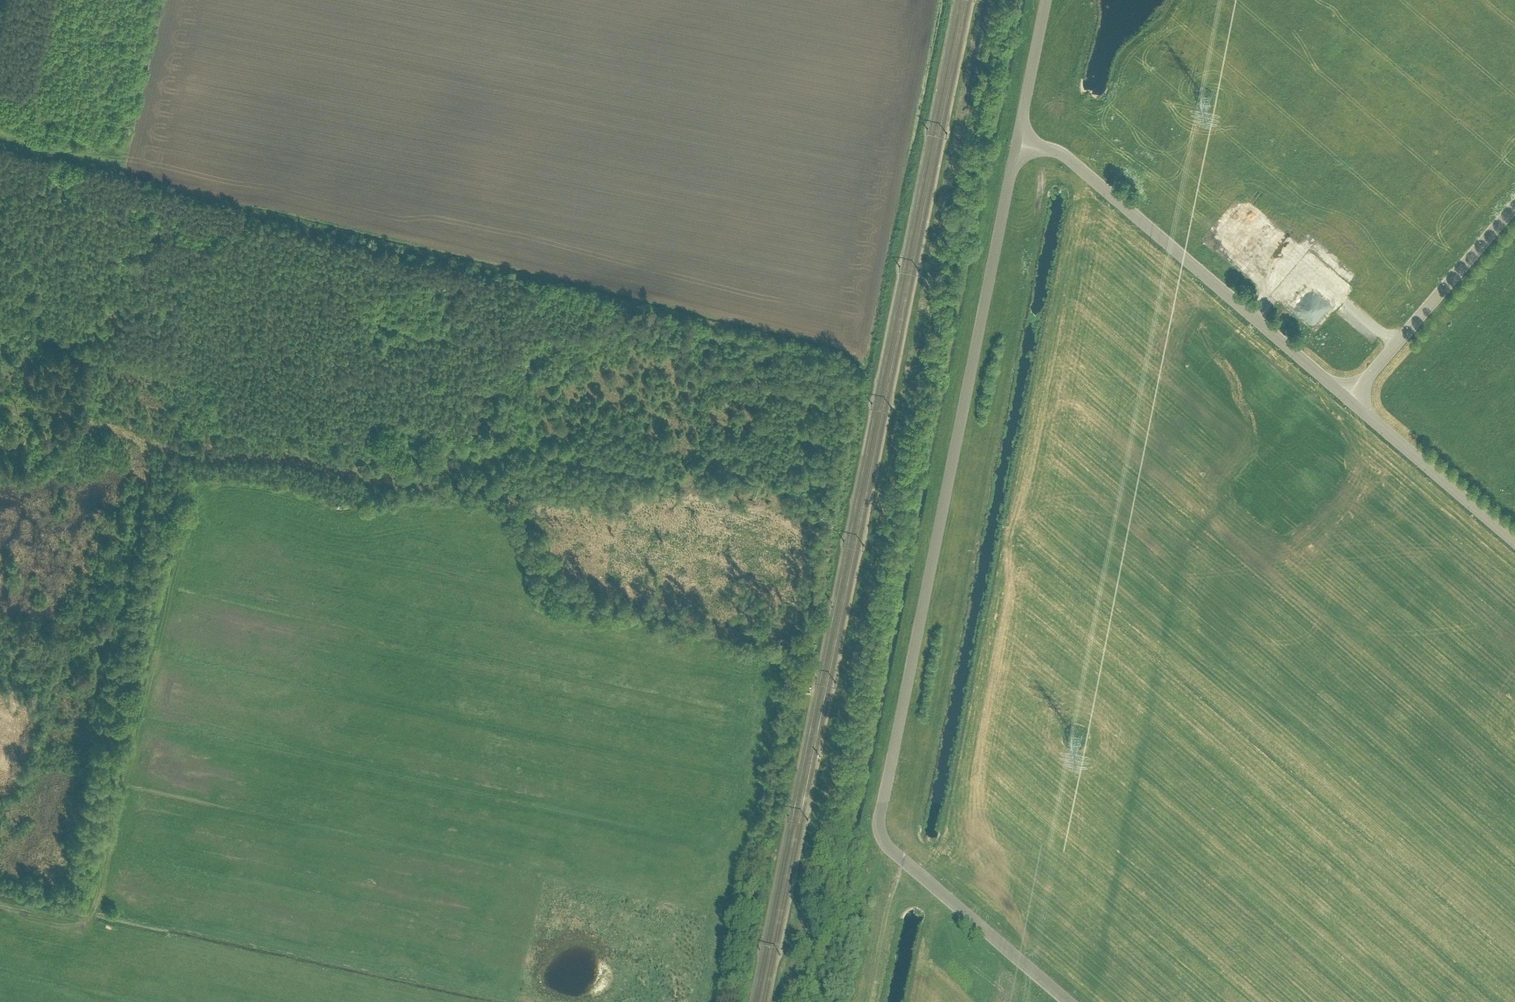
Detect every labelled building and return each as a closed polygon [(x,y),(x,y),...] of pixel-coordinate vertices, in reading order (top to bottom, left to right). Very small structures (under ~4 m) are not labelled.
[(1310,337),(1352,291),(1309,253),(1268,298),(1310,337)] [(1335,267),(1347,278),(1354,271),(1341,260),(1335,267)] [(907,807),(902,823),(907,824),(912,808),(907,807)] [(900,835),(896,839),(903,847),(907,844),(900,835)] [(872,852),(863,861),(871,870),(881,862),(872,852)] [(885,877),(890,866),(885,864),(880,875),(885,877)]
